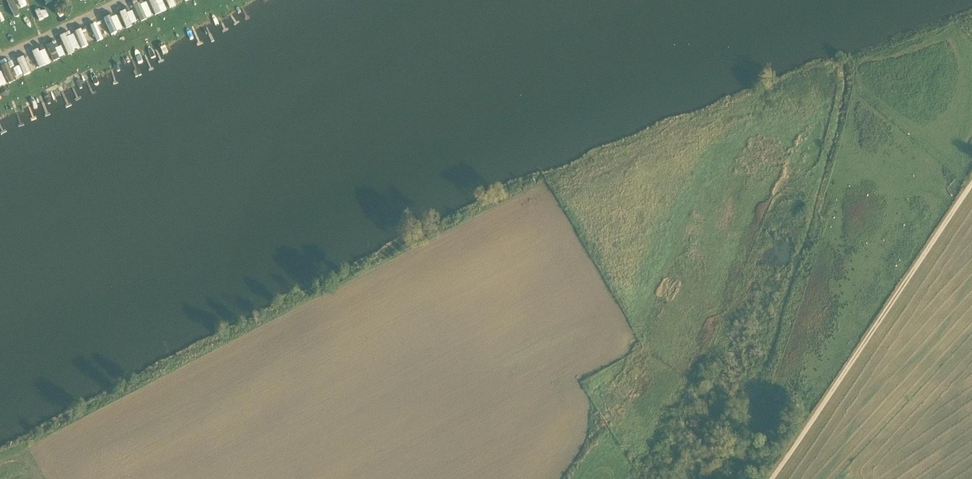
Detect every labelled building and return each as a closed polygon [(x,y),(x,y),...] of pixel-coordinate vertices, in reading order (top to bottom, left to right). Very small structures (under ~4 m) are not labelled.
[(6,1),(14,18),(21,15),(13,0),(7,0),(6,1)] [(155,15),(167,10),(163,0),(159,0),(156,1),(155,0),(149,0),(155,15)] [(170,9),(176,7),(174,2),(180,0),(166,0),(170,9)] [(146,6),(142,8),(140,3),(133,6),(140,20),(151,15),(146,6)] [(136,24),(133,11),(126,13),(125,11),(120,12),(124,27),(136,24)] [(122,29),(114,13),(104,18),(111,34),(122,29)] [(167,15),(159,17),(161,24),(168,23),(167,15)] [(106,36),(103,27),(98,29),(96,22),(90,24),(96,40),(106,36)] [(140,24),(131,28),(135,37),(144,33),(140,24)] [(82,48),(87,45),(81,30),(75,32),(82,48)] [(65,33),(59,36),(68,57),(75,54),(73,50),(79,48),(73,34),(67,37),(65,33)] [(53,62),(59,60),(53,42),(46,44),(53,62)] [(59,54),(65,52),(62,44),(56,47),(59,54)] [(37,49),(31,52),(39,68),(51,62),(45,50),(39,52),(37,49)] [(24,76),(30,73),(23,56),(17,59),(24,76)] [(9,63),(2,65),(7,83),(14,81),(9,63)]
